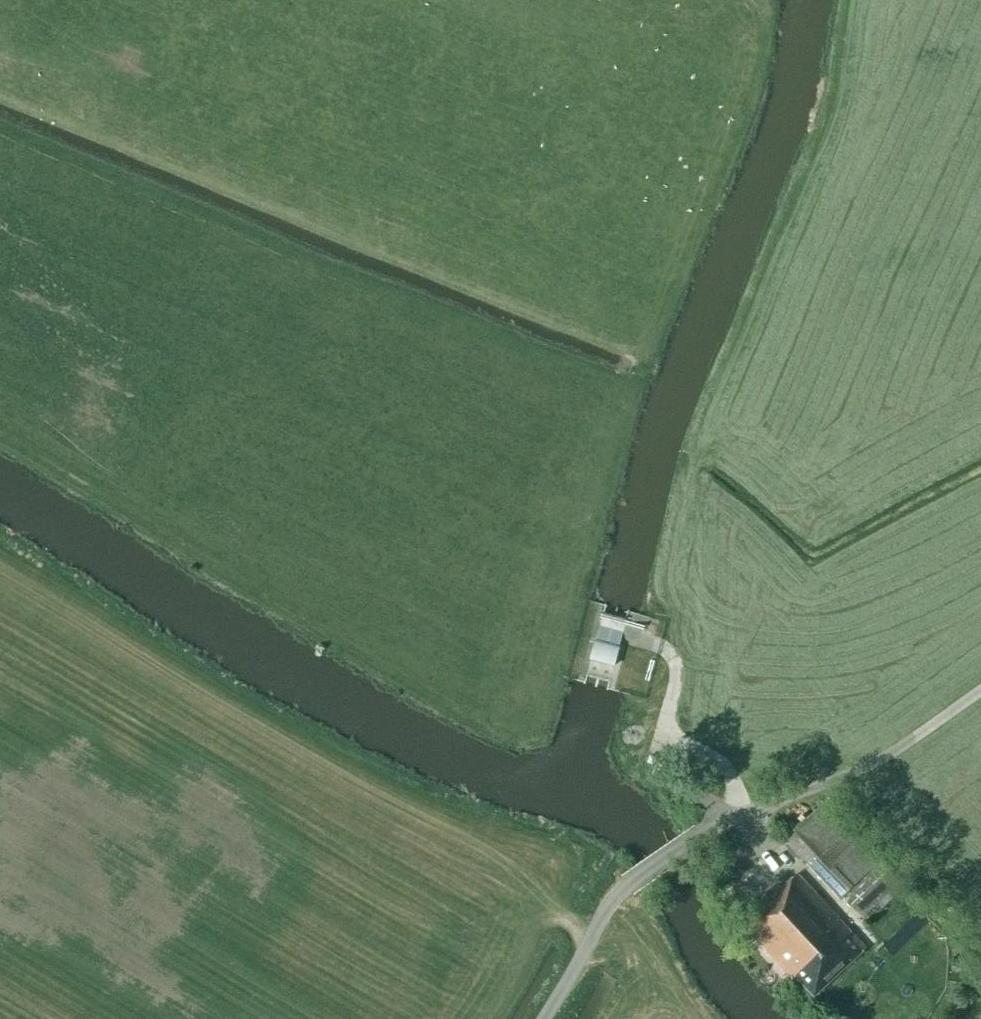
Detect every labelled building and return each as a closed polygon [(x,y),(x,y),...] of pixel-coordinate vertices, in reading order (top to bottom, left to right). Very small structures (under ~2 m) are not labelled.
[(601,626),(592,661),(614,666),(623,632),(601,626)] [(901,878),(829,799),(784,840),(839,900),(843,897),(861,916),(867,922),(907,885),(901,878)] [(814,997),(866,949),(797,874),(781,889),(779,886),(739,922),(792,979),(795,976),(814,997)]
